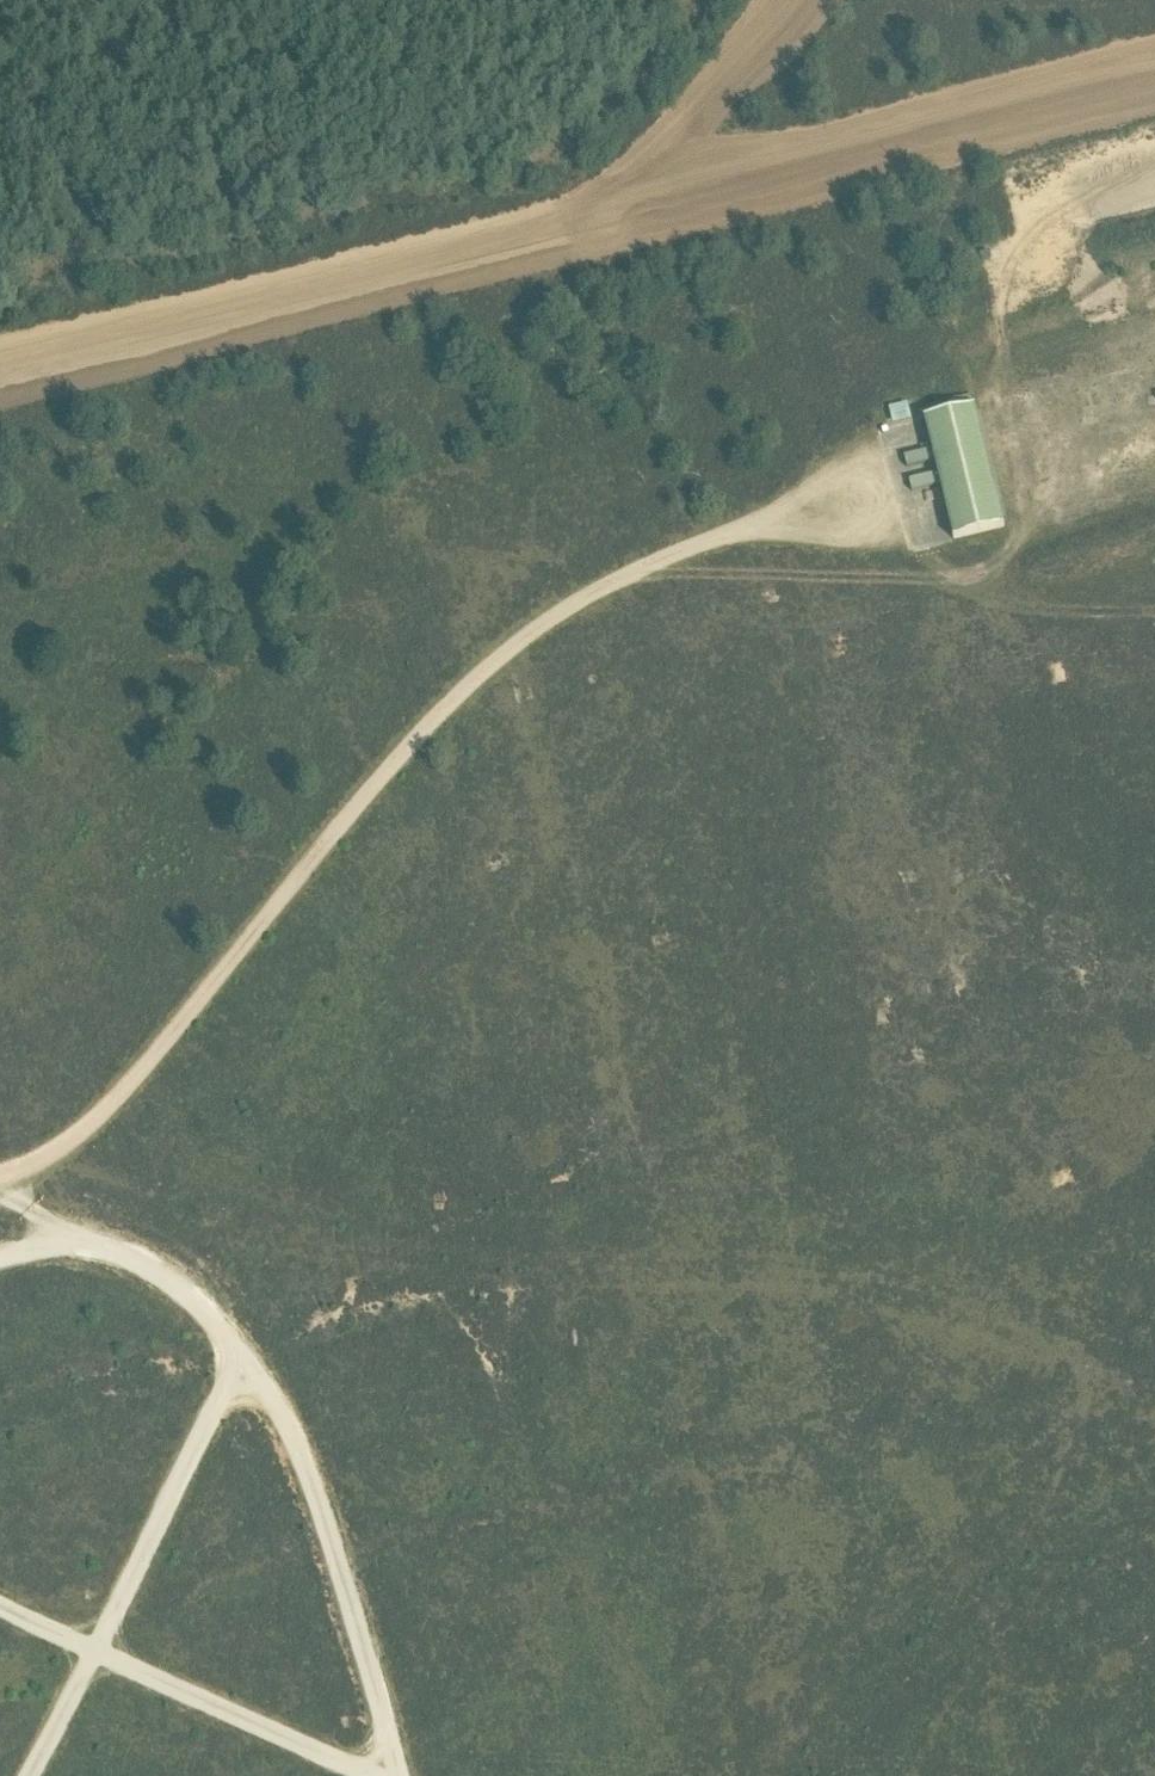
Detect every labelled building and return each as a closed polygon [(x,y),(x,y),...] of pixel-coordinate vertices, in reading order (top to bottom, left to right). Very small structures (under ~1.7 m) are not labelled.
[(886,410),(905,404),(900,385),(881,391),(886,410)] [(970,397),(954,400),(956,411),(973,407),(970,397)] [(895,451),(915,448),(913,436),(894,439),(895,451)] [(921,459),(902,463),(906,485),(926,482),(921,459)] [(761,595),(774,590),(767,571),(754,576),(761,595)] [(1086,1760),(1073,1767),(1078,1775),(1095,1775),(1086,1760)]
